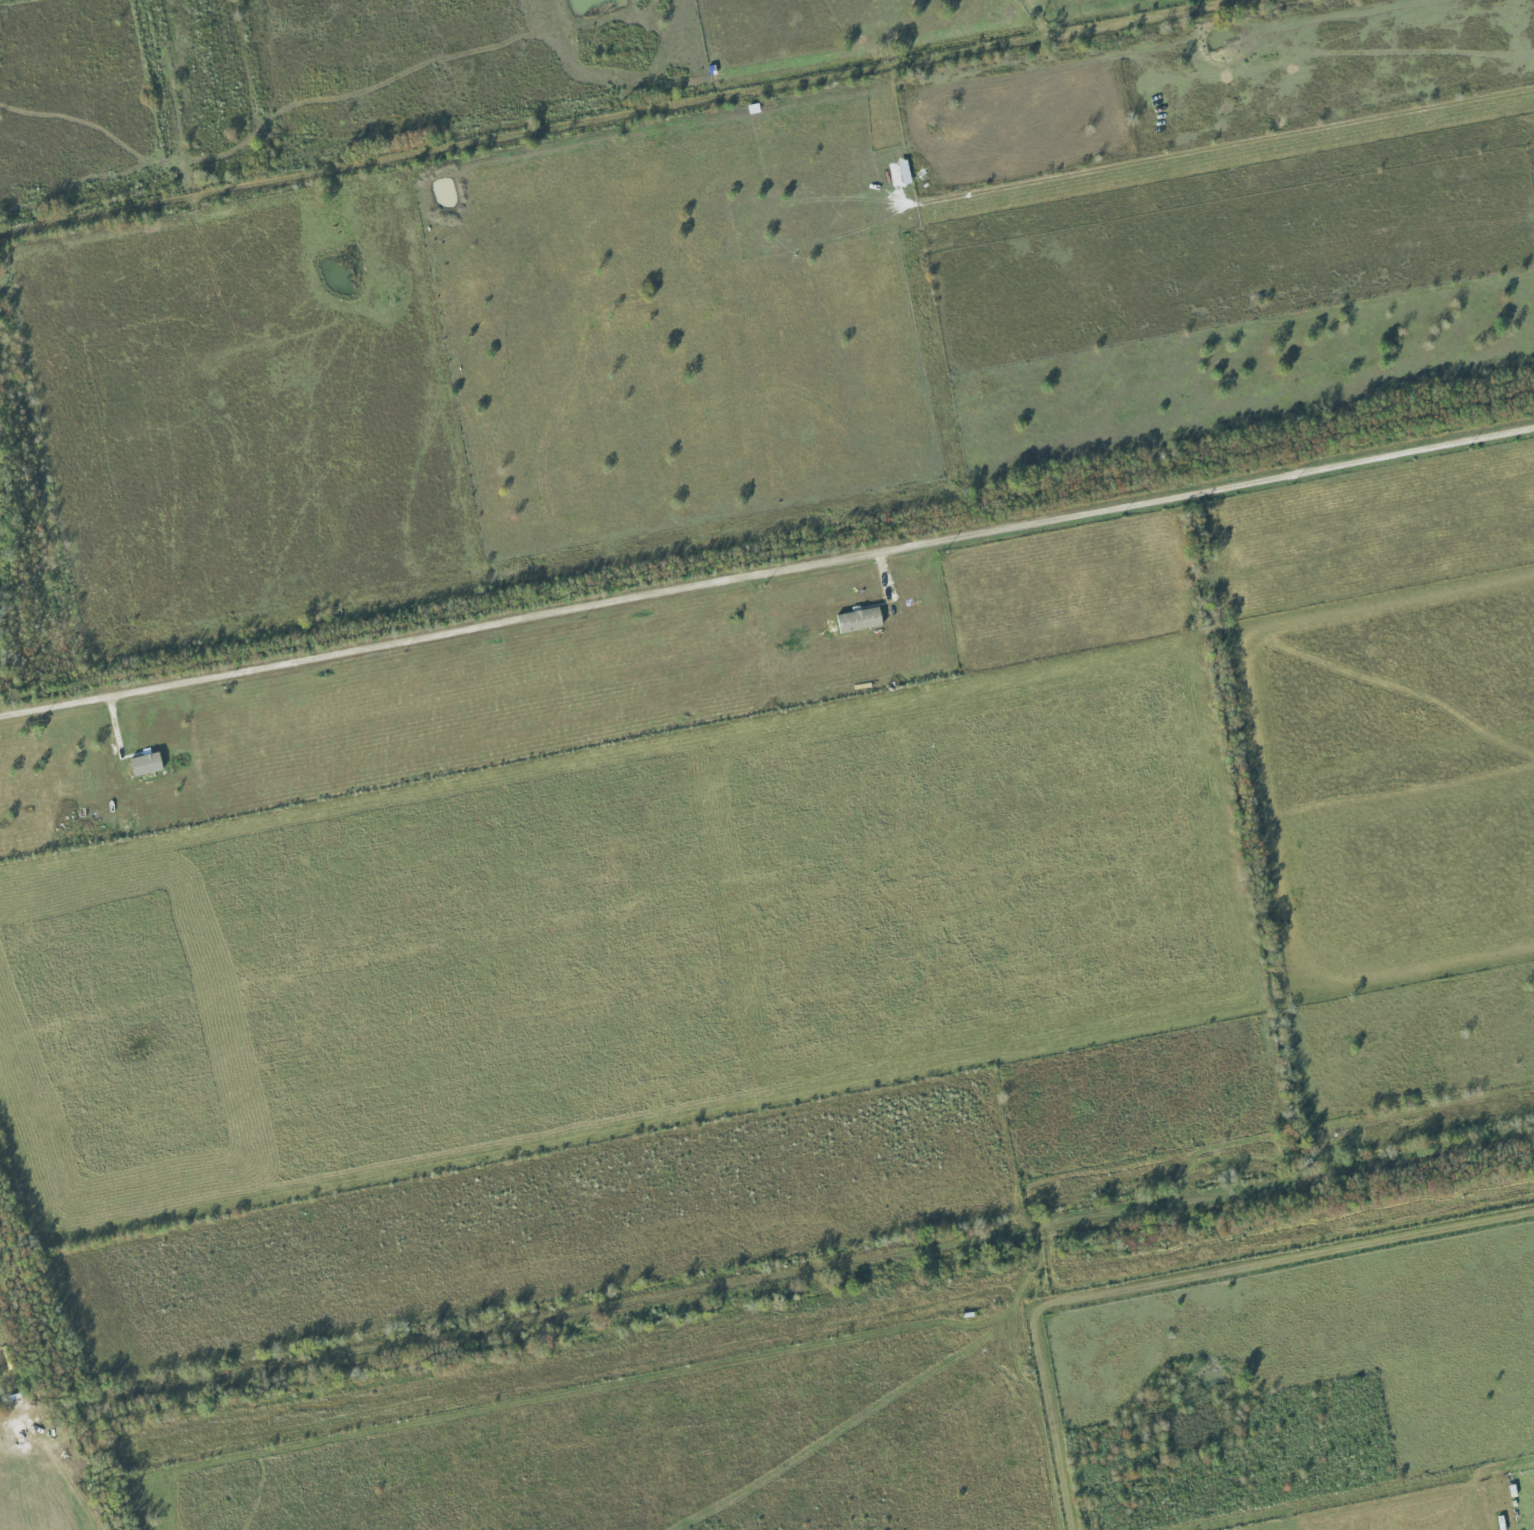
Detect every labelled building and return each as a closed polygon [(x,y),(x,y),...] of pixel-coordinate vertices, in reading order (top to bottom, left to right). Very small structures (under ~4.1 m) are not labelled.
[(842,634),(885,626),(881,606),(838,614),(842,634)] [(131,758),(135,777),(165,770),(161,751),(131,758)]
